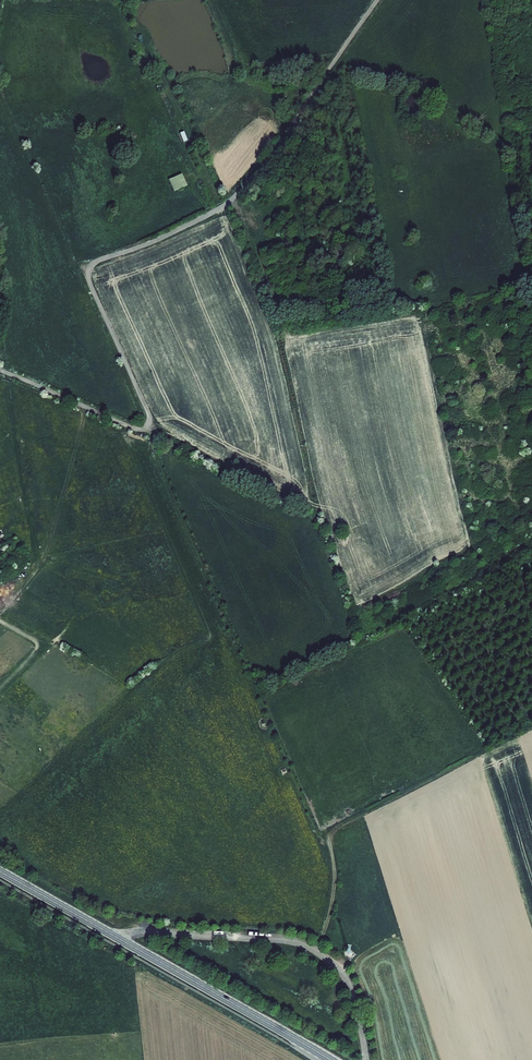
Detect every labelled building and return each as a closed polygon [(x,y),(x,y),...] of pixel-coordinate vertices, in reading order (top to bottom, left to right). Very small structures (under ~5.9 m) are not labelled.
[(181,173),(168,179),(173,191),(186,185),(181,173)]
